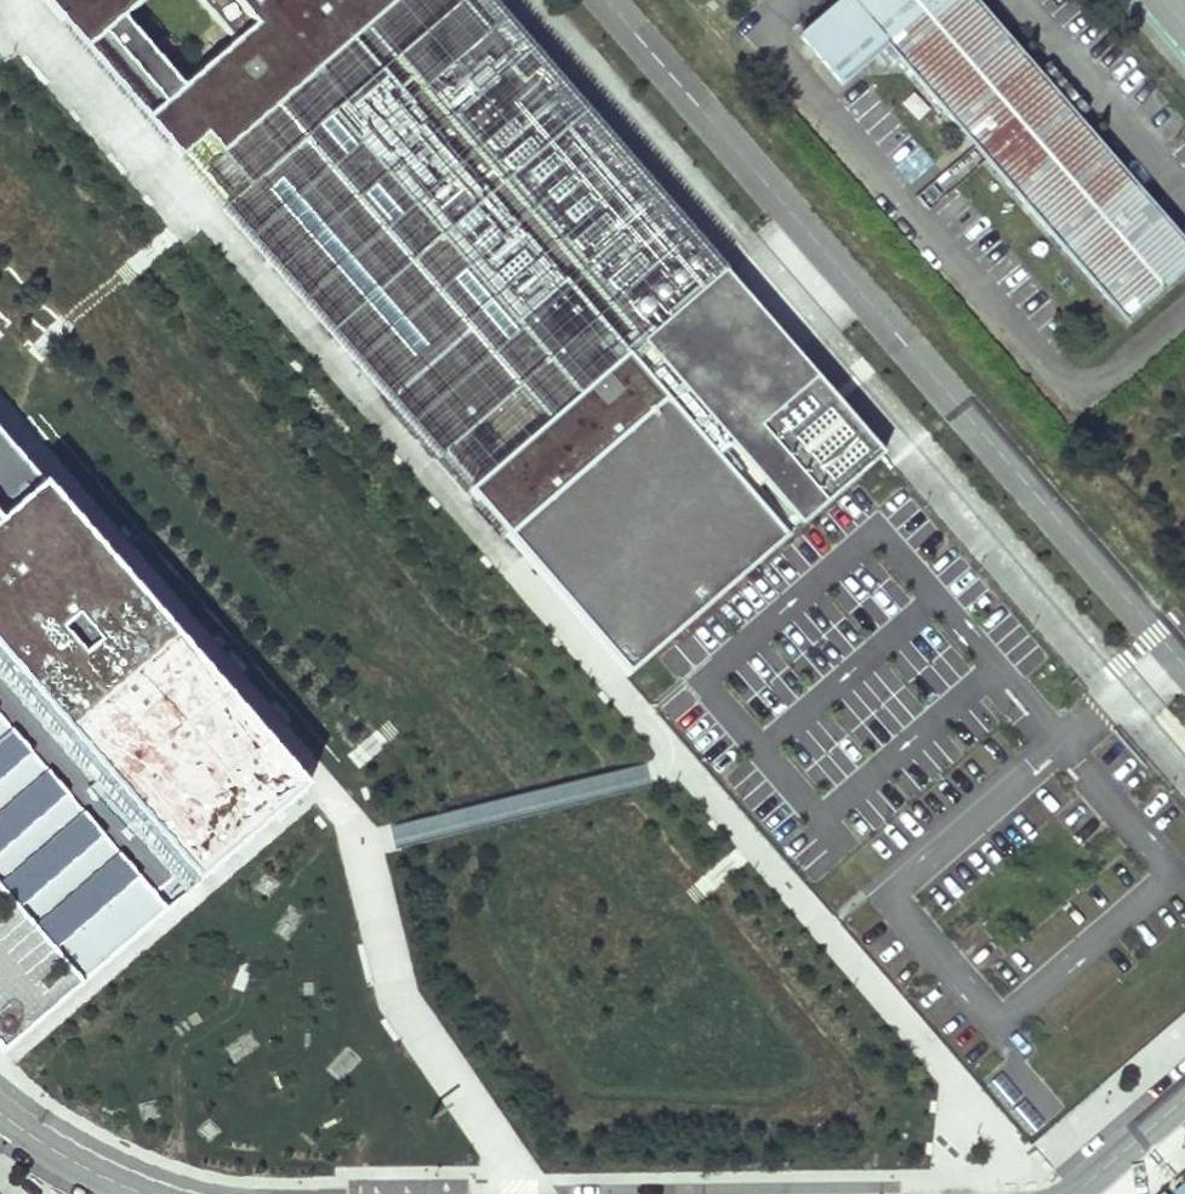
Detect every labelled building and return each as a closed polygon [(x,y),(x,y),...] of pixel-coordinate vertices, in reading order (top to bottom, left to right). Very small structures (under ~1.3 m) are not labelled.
[(47,3),(193,169),(219,147),(184,107),(195,97),(187,88),(176,97),(91,0),(50,0),(47,3)] [(176,97),(187,88),(135,28),(168,0),(91,0),(176,97)] [(804,374),(727,292),(739,282),(493,0),(281,0),(265,14),(252,0),(221,0),(258,42),(195,97),(184,107),(219,147),(261,194),(234,217),(452,467),(533,397),(563,432),(482,502),(640,682),(801,547),(643,365),(656,353),(815,535),(896,467),(813,367),(804,374)] [(968,0),(846,0),(798,41),(840,89),(888,47),(1003,180),(1056,240),(1128,323),(1184,274),(1184,250),(1076,125),(1087,116),(1046,70),(1036,79),(968,0)] [(219,147),(193,169),(234,217),(261,194),(219,147)] [(813,367),(739,282),(727,292),(804,374),(813,367)] [(0,438),(0,1050),(3,1053),(306,791),(0,438)]
